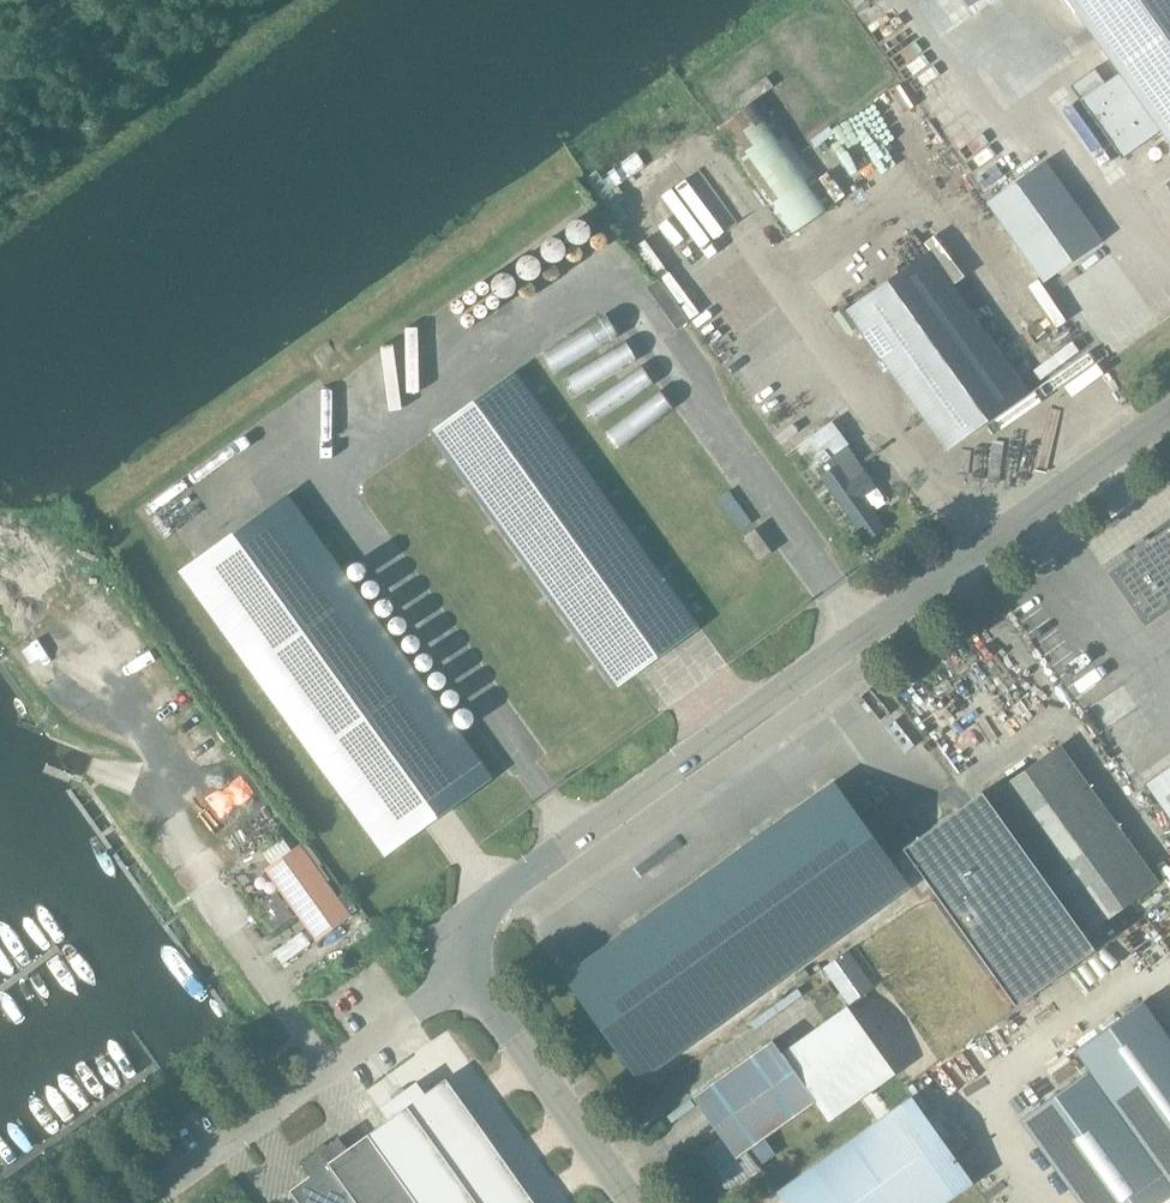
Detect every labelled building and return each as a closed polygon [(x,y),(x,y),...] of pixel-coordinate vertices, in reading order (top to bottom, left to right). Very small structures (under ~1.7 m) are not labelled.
[(1119,72),(1162,132),(1169,143),(1169,0),(1068,0),(1119,72)] [(1123,159),(1162,132),(1119,72),(1103,83),(1095,70),(1071,87),(1097,123),(1123,159)] [(793,234),(835,204),(759,98),(717,129),(793,234)] [(846,148),(858,165),(882,147),(870,131),(846,148)] [(1044,162),(987,203),(1044,282),(1101,242),(1044,162)] [(848,311),(947,449),(1027,392),(928,254),(848,311)] [(1039,388),(1047,396),(1082,363),(1074,355),(1039,388)] [(613,689),(640,669),(703,625),(519,369),(429,434),(613,689)] [(808,440),(825,463),(816,469),(866,539),(882,528),(860,498),(874,487),(845,448),(849,445),(832,422),(808,440)] [(385,855),(491,778),(287,496),(181,573),(385,855)] [(1148,541),(1153,549),(1133,562),(1115,575),(1146,620),(1169,604),(1169,526),(1148,541)] [(758,562),(771,553),(754,529),(742,539),(758,562)] [(961,723),(931,737),(941,758),(971,744),(961,723)] [(1087,933),(1158,883),(1060,746),(990,797),(1087,933)] [(948,761),(958,783),(976,775),(966,752),(948,761)] [(1145,785),(1147,786),(1169,819),(1169,767),(1145,785)] [(639,1081),(908,887),(834,783),(564,977),(639,1081)] [(902,850),(1014,1009),(1095,952),(983,793),(902,850)] [(317,939),(344,920),(295,851),(268,870),(317,939)] [(310,944),(305,937),(301,933),(273,953),(281,965),(310,944)] [(1142,1002),(1074,1051),(1088,1071),(1020,1120),(1080,1202),(1169,1202),(1169,1041),(1142,1002)] [(895,1074),(847,1007),(782,1054),(773,1041),(693,1098),(722,1138),(700,1154),(728,1193),(760,1170),(757,1167),(775,1154),(764,1138),(815,1102),(829,1121),(895,1074)] [(947,1011),(934,1018),(948,1044),(961,1037),(947,1011)] [(446,1079),(425,1094),(417,1082),(380,1108),(388,1120),(347,1150),(338,1138),(302,1164),(310,1176),(289,1191),(298,1202),(534,1202),(446,1079)] [(973,1182),(911,1096),(776,1192),(784,1202),(943,1202),(973,1182)] [(659,1122),(647,1130),(652,1138),(664,1130),(659,1122)]
